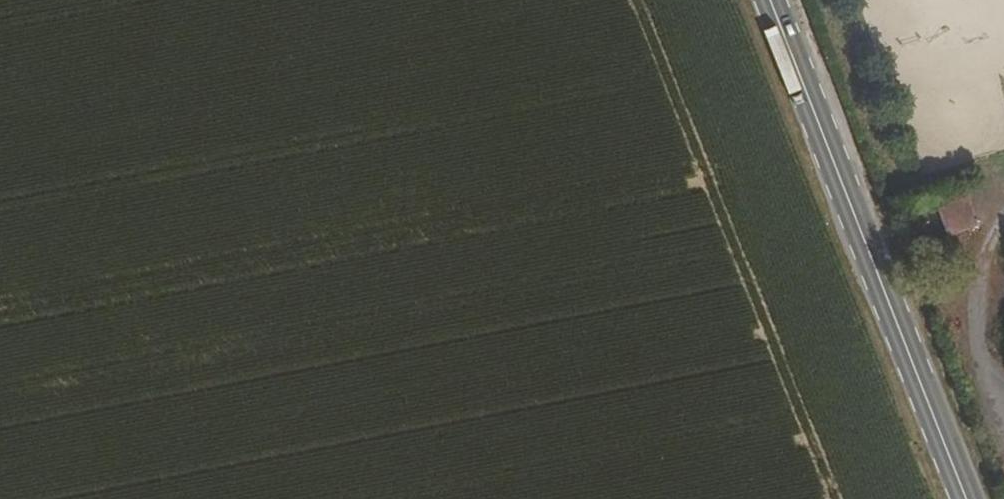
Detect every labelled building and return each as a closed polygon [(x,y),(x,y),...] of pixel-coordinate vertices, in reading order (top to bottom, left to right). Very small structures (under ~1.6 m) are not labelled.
[(963,232),(948,199),(936,205),(948,237),(963,232)] [(936,205),(919,213),(935,242),(948,237),(936,205)] [(935,242),(937,248),(963,232),(948,237),(935,242)]
